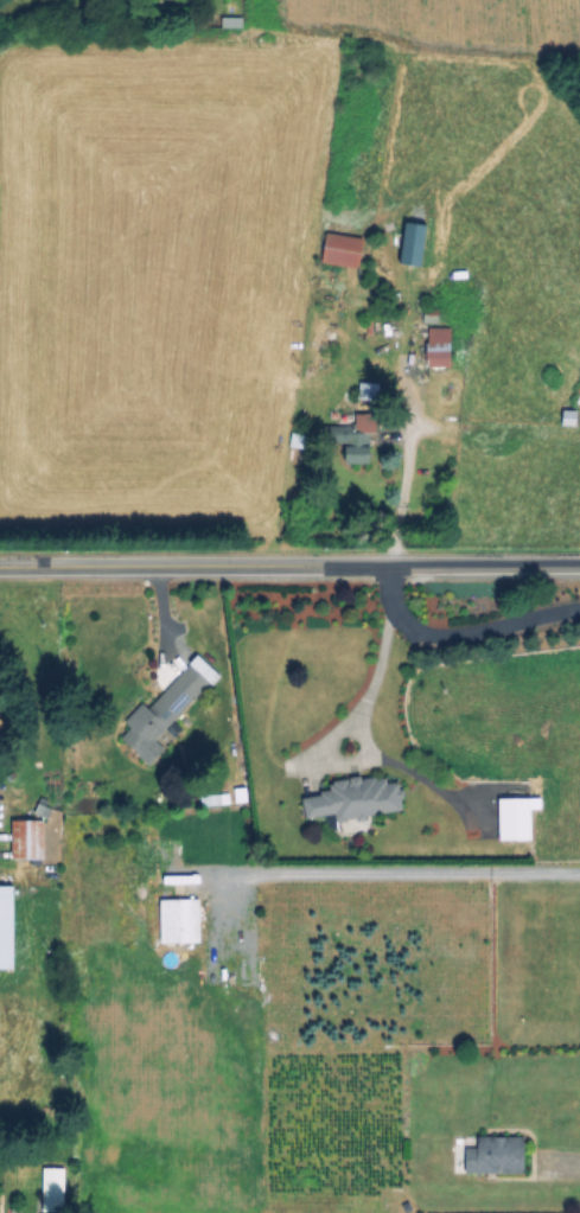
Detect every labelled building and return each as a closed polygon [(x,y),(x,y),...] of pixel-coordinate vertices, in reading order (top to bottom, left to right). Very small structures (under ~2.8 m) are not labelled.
[(449,328),(425,328),(425,370),(449,370),(449,328)] [(344,464),(369,465),(369,445),(360,445),(361,435),(375,435),(375,415),(353,415),(353,429),(321,428),(321,444),(344,445),(344,464)] [(119,739),(144,764),(158,750),(150,742),(207,685),(188,666),(146,708),(141,703),(122,723),(128,730),(119,739)] [(400,812),(397,782),(386,783),(385,775),(328,782),(330,793),(301,796),(304,822),(400,812)] [(497,841),(528,841),(528,810),(539,810),(539,799),(497,799),(497,841)] [(41,821),(9,821),(9,860),(41,860),(41,821)] [(11,971),(11,887),(0,887),(0,971),(11,971)] [(198,944),(198,899),(158,899),(158,944),(198,944)] [(522,1174),(522,1138),(476,1138),(476,1149),(463,1149),(463,1174),(522,1174)] [(40,1168),(40,1212),(62,1212),(62,1168),(40,1168)]
